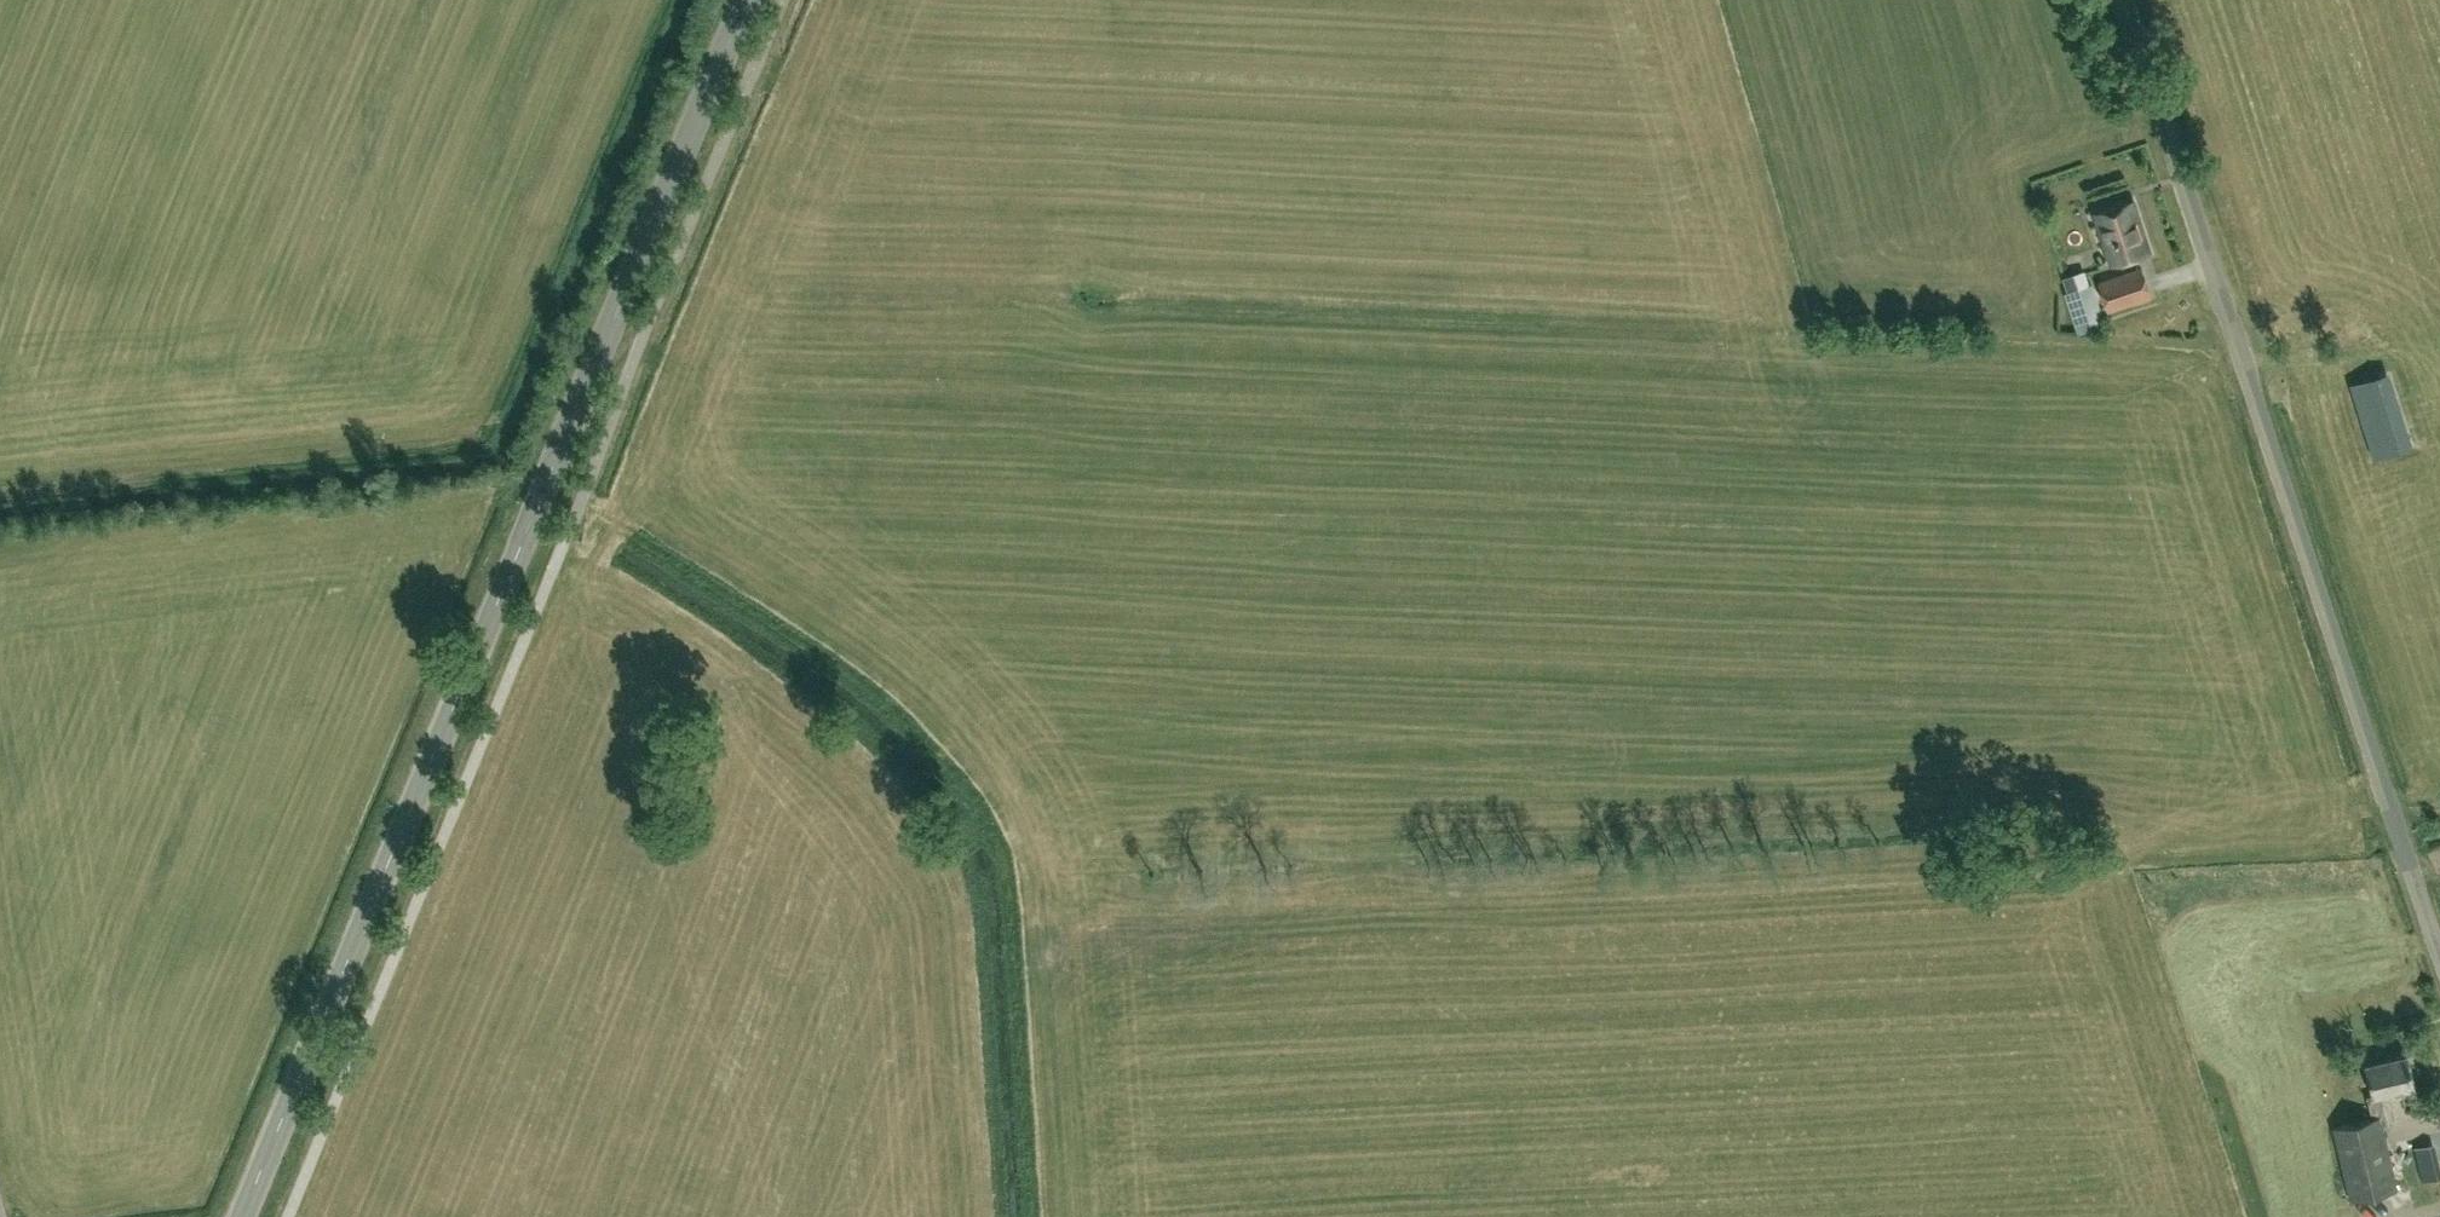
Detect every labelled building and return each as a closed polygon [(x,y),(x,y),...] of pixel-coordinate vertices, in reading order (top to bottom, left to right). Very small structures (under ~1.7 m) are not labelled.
[(2111,264),(2151,251),(2133,198),(2094,212),(2111,264)] [(2107,308),(2150,294),(2142,268),(2098,282),(2107,308)] [(2087,288),(2067,295),(2063,296),(2073,324),(2076,333),(2077,336),(2084,333),(2102,327),(2089,288),(2087,288)] [(2373,1094),(2366,1095),(2371,1116),(2332,1126),(2351,1199),(2398,1187),(2382,1124),(2392,1121),(2385,1092),(2416,1085),(2408,1053),(2365,1063),(2373,1094)]
